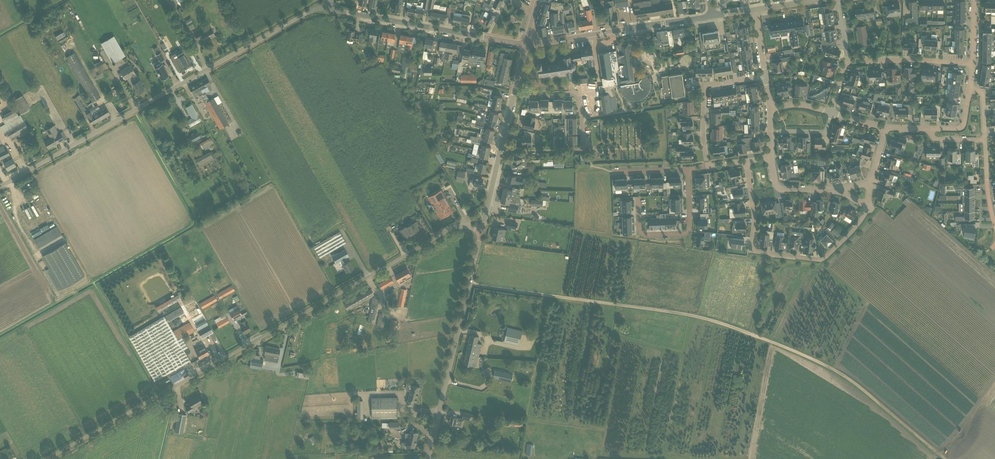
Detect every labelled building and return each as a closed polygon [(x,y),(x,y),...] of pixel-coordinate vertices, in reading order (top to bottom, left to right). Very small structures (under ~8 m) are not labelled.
[(401,8),(402,0),(396,0),(396,2),(394,2),(392,10),(399,12),(400,7),(401,8)] [(423,6),(417,5),(415,15),(423,16),(424,13),(427,13),(428,7),(430,0),(424,0),(423,6)] [(499,9),(501,4),(495,1),(493,0),(491,0),(489,5),(499,9)] [(586,28),(593,27),(590,9),(594,9),(591,0),(581,0),(581,1),(583,6),(584,10),(586,28)] [(615,6),(614,6),(613,0),(606,2),(610,24),(615,23),(619,22),(617,14),(616,14),(615,6)] [(651,16),(673,12),(672,2),(661,4),(660,0),(653,0),(647,1),(647,6),(649,6),(651,16)] [(634,3),(636,18),(637,18),(651,16),(649,6),(647,6),(647,1),(634,3)] [(907,1),(908,9),(912,9),(912,18),(907,18),(907,25),(918,24),(916,1),(907,1)] [(538,27),(545,26),(545,25),(547,17),(549,18),(549,12),(549,11),(547,10),(549,5),(542,2),(540,11),(541,11),(540,14),(539,14),(536,23),(537,23),(538,27)] [(895,12),(900,11),(899,3),(888,4),(888,5),(885,6),(886,17),(890,16),(890,15),(895,14),(895,12)] [(408,7),(407,13),(415,15),(417,5),(412,4),(411,8),(408,7)] [(558,12),(549,12),(549,18),(549,27),(552,26),(553,34),(559,33),(559,32),(560,32),(565,32),(563,23),(565,23),(564,16),(564,13),(563,6),(563,4),(559,5),(558,9),(558,12)] [(819,19),(823,18),(834,17),(833,13),(832,13),(832,11),(827,12),(826,7),(827,6),(819,7),(820,13),(819,13),(819,19)] [(862,18),(874,17),(873,7),(854,9),(856,17),(862,16),(862,18)] [(431,11),(430,17),(438,19),(440,9),(435,8),(434,12),(431,11)] [(446,20),(447,17),(447,14),(446,14),(446,10),(440,9),(438,19),(446,20)] [(481,15),(493,21),(496,16),(489,13),(487,18),(483,16),(485,12),(483,11),(481,15)] [(490,26),(493,21),(481,15),(480,18),(479,18),(481,19),(482,19),(485,21),(484,23),(485,24),(484,26),(489,28),(490,26)] [(565,22),(567,31),(572,30),(572,31),(574,30),(576,30),(573,15),(567,16),(567,22),(565,22)] [(804,29),(803,20),(770,25),(772,37),(790,35),(791,45),(798,44),(796,31),(804,29)] [(742,27),(741,24),(741,21),(734,22),(735,28),(736,34),(740,33),(748,32),(747,26),(742,27)] [(865,25),(857,27),(860,46),(868,45),(865,25)] [(547,35),(546,26),(545,26),(538,27),(538,28),(539,36),(545,35),(545,34),(547,34),(547,35)] [(961,26),(955,26),(955,29),(954,29),(954,34),(964,34),(964,29),(961,29),(961,26)] [(194,34),(195,35),(198,40),(202,37),(204,41),(215,35),(210,27),(204,31),(203,30),(194,34)] [(688,27),(680,28),(682,40),(689,38),(688,27)] [(681,36),(682,40),(680,28),(673,30),(675,41),(678,40),(678,36),(681,36)] [(835,31),(835,29),(826,30),(825,28),(821,28),(821,31),(822,37),(836,35),(836,31),(835,31)] [(375,50),(376,50),(377,45),(377,44),(377,42),(376,42),(378,30),(371,29),(370,37),(370,41),(373,41),(372,44),(375,44),(375,48),(375,50)] [(358,41),(359,35),(354,34),(355,31),(349,30),(348,39),(353,40),(358,41)] [(663,31),(657,32),(659,43),(656,44),(656,48),(664,47),(663,44),(669,43),(668,36),(667,30),(665,31),(664,32),(663,31)] [(388,40),(389,32),(383,31),(382,35),(379,35),(378,43),(383,43),(384,39),(388,40)] [(721,47),(719,35),(718,31),(703,33),(703,34),(699,35),(701,43),(702,50),(705,50),(721,47)] [(396,34),(389,32),(388,40),(387,44),(394,45),(396,34)] [(740,33),(740,38),(736,39),(737,43),(744,42),(744,39),(749,38),(748,32),(740,33)] [(405,47),(407,36),(401,34),(399,46),(405,47)] [(830,41),(836,40),(836,38),(837,38),(836,35),(822,37),(823,44),(827,44),(827,45),(831,45),(830,41)] [(926,50),(930,51),(931,39),(928,39),(926,36),(921,35),(921,39),(922,39),(921,46),(924,46),(924,49),(926,49),(926,50)] [(112,63),(125,56),(114,36),(100,43),(112,63)] [(411,49),(414,37),(407,36),(405,47),(406,43),(410,44),(409,48),(411,49)] [(184,38),(179,42),(184,50),(189,47),(184,38)] [(433,40),(426,39),(425,46),(428,47),(427,51),(436,53),(438,41),(433,40)] [(930,51),(934,50),(935,49),(936,50),(936,47),(940,47),(940,41),(937,40),(931,39),(930,51)] [(442,42),(440,41),(439,52),(443,53),(441,61),(445,62),(445,58),(446,58),(448,43),(442,42)] [(745,45),(744,42),(737,43),(737,44),(737,45),(738,52),(742,51),(751,50),(750,44),(745,45)] [(909,43),(903,43),(903,49),(908,49),(908,52),(916,52),(916,43),(909,42),(909,43)] [(456,52),(458,45),(456,44),(455,43),(453,43),(452,43),(448,43),(446,58),(452,60),(453,51),(456,52)] [(629,43),(621,44),(615,45),(616,51),(613,51),(616,72),(618,72),(619,83),(620,83),(620,87),(619,87),(621,92),(624,96),(628,99),(632,100),(637,100),(642,99),(646,96),(649,92),(651,87),(651,82),(649,77),(646,73),(641,79),(638,77),(638,76),(636,81),(635,81),(632,66),(631,64),(632,64),(630,50),(629,43)] [(684,49),(684,50),(684,53),(695,52),(694,43),(689,43),(690,48),(684,49)] [(590,66),(595,65),(592,47),(587,48),(587,49),(586,49),(585,49),(585,48),(581,49),(581,54),(573,55),(574,56),(574,60),(589,58),(590,66)] [(837,58),(839,50),(827,47),(825,55),(837,58)] [(478,62),(480,50),(479,50),(478,48),(476,48),(475,49),(473,49),(473,52),(474,53),(472,55),(470,54),(469,54),(468,62),(470,65),(475,61),(478,62)] [(469,54),(470,54),(470,50),(464,49),(463,52),(464,54),(463,55),(462,61),(463,61),(462,64),(463,64),(467,62),(468,62),(469,54)] [(484,63),(485,57),(484,55),(485,54),(486,51),(485,51),(484,49),(482,49),(481,50),(480,50),(478,62),(477,64),(480,64),(482,67),(481,71),(485,72),(486,65),(483,65),(483,63),(484,63)] [(374,55),(368,50),(365,53),(371,58),(374,55)] [(603,86),(614,84),(612,72),(616,72),(613,51),(612,51),(599,53),(600,63),(599,63),(600,64),(600,65),(600,66),(601,66),(601,69),(600,70),(601,70),(602,73),(601,74),(602,74),(603,86)] [(92,102),(101,97),(75,52),(66,57),(92,102)] [(156,55),(160,61),(164,59),(160,52),(156,54),(156,55)] [(171,60),(177,71),(191,63),(190,61),(191,60),(187,53),(184,55),(184,53),(171,60)] [(407,73),(411,55),(404,54),(401,72),(407,73)] [(574,56),(572,57),(570,57),(570,56),(564,57),(564,59),(560,60),(556,61),(556,60),(555,60),(555,61),(555,60),(551,60),(551,61),(546,62),(544,63),(542,63),(542,61),(541,61),(540,61),(541,62),(539,62),(538,61),(538,62),(537,62),(540,76),(540,77),(541,77),(540,77),(540,76),(543,75),(543,76),(543,77),(544,77),(544,78),(544,77),(548,77),(549,77),(553,76),(553,77),(553,76),(554,76),(554,77),(557,76),(557,75),(558,76),(558,75),(562,75),(563,75),(567,74),(567,76),(573,75),(573,74),(574,74),(575,73),(575,71),(574,71),(572,70),(573,70),(573,69),(575,68),(576,66),(575,64),(574,62),(574,60),(574,56)] [(741,61),(741,64),(753,62),(752,56),(743,57),(744,61),(743,61),(741,61)] [(501,57),(498,67),(502,68),(502,69),(510,71),(513,59),(501,57)] [(831,68),(832,63),(823,60),(822,65),(824,66),(822,73),(831,76),(833,70),(831,70),(832,68),(831,68)] [(782,61),(772,62),(772,66),(773,66),(774,72),(783,71),(782,61)] [(161,79),(168,75),(162,64),(154,68),(155,68),(161,79)] [(134,87),(138,93),(144,89),(130,65),(120,71),(125,80),(131,77),(134,83),(132,84),(133,84),(132,85),(133,87),(134,87)] [(400,73),(401,67),(393,65),(392,72),(400,73)] [(510,71),(502,69),(502,68),(498,67),(497,71),(496,74),(500,75),(498,81),(507,83),(509,75),(510,71)] [(961,80),(962,74),(953,73),(954,67),(949,67),(948,73),(949,74),(952,75),(951,78),(961,80)] [(896,82),(900,82),(900,70),(894,70),(894,68),(888,68),(888,73),(887,73),(887,79),(888,78),(888,81),(896,80),(896,82)] [(915,68),(912,69),(909,69),(909,68),(904,68),(905,72),(903,72),(903,76),(905,76),(905,77),(912,77),(912,76),(916,76),(915,68)] [(921,78),(922,78),(922,81),(932,82),(932,79),(933,79),(934,69),(930,68),(930,69),(922,69),(921,78)] [(875,79),(875,69),(872,69),(872,70),(869,70),(869,72),(866,72),(866,83),(871,83),(872,79),(875,79)] [(879,84),(880,83),(885,82),(884,72),(881,72),(881,69),(878,70),(878,69),(875,69),(875,79),(875,83),(876,84),(879,84)] [(851,72),(849,77),(858,80),(859,77),(862,78),(863,72),(856,70),(855,73),(851,72)] [(661,90),(662,92),(662,94),(664,94),(665,98),(685,95),(685,94),(684,89),(683,84),(683,79),(682,74),(682,73),(661,77),(663,89),(661,90)] [(823,81),(830,83),(831,79),(814,75),(812,81),(820,77),(823,81)] [(853,86),(856,87),(857,88),(858,85),(857,85),(858,80),(849,77),(848,82),(854,84),(853,86)] [(207,78),(197,83),(203,94),(205,94),(209,91),(207,86),(211,84),(207,78)] [(788,90),(791,89),(790,80),(786,81),(786,84),(784,84),(784,85),(777,87),(777,91),(776,92),(777,94),(777,95),(778,95),(784,94),(784,96),(789,95),(788,90)] [(224,127),(209,101),(205,94),(203,94),(197,83),(189,88),(195,98),(200,95),(203,102),(205,103),(219,129),(224,127)] [(603,86),(602,86),(601,85),(599,86),(600,96),(601,96),(601,98),(600,98),(603,112),(608,111),(608,110),(618,108),(614,84),(603,86)] [(796,85),(795,94),(803,95),(803,94),(807,94),(807,95),(808,89),(804,89),(804,86),(796,85)] [(825,98),(828,87),(821,91),(820,89),(819,89),(817,88),(816,89),(816,90),(816,91),(817,93),(811,97),(822,100),(825,98)] [(958,97),(959,91),(949,90),(949,93),(948,93),(946,94),(946,97),(947,99),(949,99),(955,100),(955,97),(958,97)] [(720,103),(718,92),(712,93),(714,104),(714,106),(720,105),(720,103)] [(457,101),(466,103),(468,96),(458,94),(457,101)] [(489,100),(501,103),(502,97),(494,95),(490,94),(489,100)] [(847,107),(849,98),(850,95),(845,94),(842,105),(847,107)] [(24,113),(32,108),(24,95),(16,100),(24,113)] [(864,111),(867,101),(863,100),(864,97),(858,96),(857,100),(857,102),(860,103),(858,110),(864,111)] [(872,106),(875,107),(876,101),(871,100),(872,98),(868,97),(867,101),(864,111),(870,113),(872,106)] [(214,98),(209,101),(224,127),(229,124),(214,98)] [(857,102),(857,100),(849,98),(847,107),(852,108),(854,102),(856,103),(857,102)] [(75,102),(81,112),(85,110),(79,99),(75,102)] [(541,99),(541,102),(541,110),(544,110),(544,113),(552,113),(552,101),(549,101),(549,99),(541,99)] [(559,109),(562,109),(562,102),(562,99),(555,99),(555,101),(552,101),(552,113),(559,113),(559,109)] [(954,103),(955,100),(949,99),(948,102),(947,102),(946,108),(958,110),(958,105),(957,105),(957,104),(954,103)] [(491,107),(500,109),(501,103),(489,100),(488,106),(491,107)] [(565,102),(562,102),(562,109),(562,119),(565,118),(565,114),(570,114),(570,111),(573,110),(573,100),(565,100),(565,102)] [(882,116),(884,105),(881,105),(882,102),(881,101),(877,100),(876,101),(875,107),(875,108),(878,108),(876,114),(878,114),(878,115),(882,116)] [(541,113),(541,110),(541,102),(538,103),(538,101),(530,101),(531,105),(529,105),(527,111),(533,111),(533,113),(541,113)] [(683,114),(692,113),(692,109),(691,109),(691,106),(692,106),(693,106),(693,102),(683,102),(679,102),(680,108),(683,108),(683,114)] [(759,111),(759,106),(759,102),(758,102),(747,104),(747,112),(751,112),(759,111)] [(892,111),(893,105),(893,102),(890,102),(890,106),(884,105),(882,116),(885,117),(886,116),(888,116),(889,110),(892,111)] [(192,104),(186,108),(192,118),(187,121),(190,126),(201,120),(192,104)] [(902,118),(908,118),(908,110),(912,110),(912,104),(902,104),(902,107),(902,118)] [(97,113),(101,119),(110,114),(106,107),(105,105),(99,108),(98,105),(94,107),(96,109),(95,110),(97,113)] [(896,118),(902,118),(902,107),(896,107),(896,105),(893,105),(892,111),(896,112),(896,118)] [(926,118),(930,119),(931,108),(928,108),(926,105),(922,105),(921,111),(925,111),(925,113),(924,113),(924,115),(925,115),(924,118),(926,118)] [(486,108),(479,107),(479,109),(479,110),(481,110),(480,115),(484,116),(497,120),(499,114),(490,112),(485,111),(486,108)] [(11,139),(28,129),(20,115),(19,116),(17,112),(14,108),(3,115),(5,117),(8,122),(5,124),(0,126),(7,138),(9,136),(11,139)] [(940,115),(940,110),(940,108),(937,108),(936,108),(934,108),(931,108),(930,119),(935,119),(935,118),(936,118),(937,115),(940,115)] [(946,117),(952,118),(953,115),(955,115),(956,114),(958,110),(946,108),(946,112),(944,111),(943,116),(946,116),(946,117)] [(88,118),(92,125),(101,119),(97,113),(95,110),(91,112),(93,115),(88,118)] [(721,113),(711,113),(711,117),(712,117),(712,123),(720,123),(720,118),(721,118),(721,113)] [(497,120),(484,116),(483,122),(476,120),(476,123),(482,125),(484,125),(485,122),(488,123),(487,123),(496,125),(497,120)] [(535,122),(534,122),(535,118),(529,116),(528,120),(525,119),(524,127),(528,128),(528,129),(532,130),(532,129),(533,130),(535,122)] [(688,128),(693,128),(693,121),(686,121),(686,118),(679,118),(679,123),(682,123),(682,129),(688,129),(688,128)] [(482,128),(481,133),(493,136),(495,130),(486,128),(486,129),(484,128),(484,125),(482,125),(476,123),(475,126),(482,128)] [(755,130),(760,130),(760,124),(748,124),(748,129),(748,133),(754,133),(755,133),(755,130)] [(576,130),(577,130),(577,125),(565,126),(565,134),(572,134),(572,133),(576,133),(576,130)] [(725,125),(723,125),(716,125),(716,128),(713,128),(713,134),(711,134),(711,139),(721,139),(721,135),(722,135),(723,129),(725,129),(725,125)] [(831,141),(838,143),(841,144),(842,140),(843,136),(839,135),(841,127),(833,125),(831,133),(832,133),(830,137),(832,138),(831,141)] [(48,148),(66,138),(62,131),(59,134),(54,126),(46,130),(50,138),(45,141),(48,148)] [(525,136),(523,136),(522,136),(522,137),(521,137),(521,141),(522,141),(522,142),(524,142),(524,146),(532,146),(532,144),(535,144),(535,133),(524,131),(525,136)] [(190,136),(193,142),(201,138),(197,132),(190,136)] [(481,133),(478,132),(477,136),(477,137),(471,136),(470,139),(478,141),(481,142),(482,139),(484,140),(492,142),(493,136),(481,133)] [(682,144),(693,143),(693,136),(691,136),(691,133),(682,133),(683,136),(682,136),(682,144)] [(861,141),(873,144),(875,136),(870,135),(868,135),(863,133),(861,141)] [(576,140),(577,140),(577,136),(572,136),(572,134),(565,134),(565,143),(576,143),(576,140)] [(203,149),(210,145),(214,143),(211,137),(200,143),(203,149)] [(748,138),(750,150),(753,150),(760,149),(759,145),(760,145),(759,141),(754,142),(754,141),(754,140),(754,137),(748,138)] [(780,138),(780,146),(784,146),(791,146),(791,137),(784,137),(784,139),(780,138)] [(804,147),(804,150),(810,150),(810,142),(807,142),(807,137),(799,137),(799,142),(798,142),(798,147),(804,147)] [(825,150),(825,142),(822,142),(822,137),(815,137),(815,146),(818,146),(818,150),(825,150)] [(905,144),(906,140),(899,137),(897,142),(897,141),(897,142),(895,141),(896,141),(891,140),(889,148),(892,148),(891,152),(897,153),(898,150),(900,151),(902,143),(905,144)] [(738,148),(739,148),(740,152),(747,151),(747,150),(749,150),(750,150),(748,138),(742,138),(742,142),(743,142),(743,144),(738,144),(738,148)] [(719,155),(725,155),(724,147),(727,147),(726,142),(719,143),(719,146),(712,147),(714,156),(719,155)] [(478,150),(490,153),(491,147),(482,145),(479,144),(478,144),(474,143),(473,149),(478,150)] [(8,169),(16,165),(11,158),(7,148),(5,149),(3,146),(0,147),(0,160),(2,159),(4,163),(8,169)] [(857,150),(856,155),(869,159),(871,151),(871,148),(864,146),(862,152),(857,150)] [(682,158),(693,158),(693,150),(685,150),(685,147),(677,147),(678,153),(682,153),(682,158)] [(926,147),(926,152),(926,157),(939,157),(939,165),(944,165),(944,157),(940,157),(940,148),(932,147),(927,147),(926,147)] [(480,156),(488,158),(490,153),(478,150),(473,149),(472,154),(475,155),(476,155),(480,156)] [(961,164),(961,157),(956,157),(956,150),(953,150),(953,149),(949,149),(949,150),(948,150),(948,160),(948,163),(961,164)] [(979,166),(979,157),(974,157),(974,150),(971,150),(971,149),(967,149),(967,150),(966,150),(966,160),(970,160),(970,164),(974,164),(974,166),(979,166)] [(214,159),(211,154),(210,151),(195,159),(200,167),(214,159)] [(445,161),(439,151),(435,153),(436,155),(441,164),(445,161)] [(526,162),(528,162),(528,158),(512,158),(512,162),(513,162),(513,163),(512,163),(512,164),(512,165),(512,167),(513,167),(513,168),(522,168),(526,168),(526,162)] [(854,167),(857,177),(860,176),(860,175),(862,175),(860,168),(862,168),(863,164),(865,164),(867,160),(861,158),(859,162),(860,163),(859,165),(854,167)] [(897,160),(887,158),(886,161),(884,165),(892,168),(893,165),(895,165),(897,160)] [(781,171),(794,169),(793,166),(794,165),(793,160),(786,161),(787,164),(781,165),(782,167),(781,167),(781,171)] [(485,173),(487,164),(480,163),(477,162),(476,166),(479,166),(478,171),(485,173)] [(830,182),(839,181),(843,180),(842,171),(841,165),(836,166),(836,168),(829,169),(830,173),(829,173),(830,182)] [(851,165),(848,166),(846,166),(847,172),(850,172),(851,177),(853,177),(853,178),(857,177),(854,167),(851,167),(851,165)] [(811,172),(811,176),(810,177),(811,180),(811,181),(820,181),(820,175),(824,175),(824,171),(815,171),(815,168),(810,168),(810,172),(811,172)] [(789,181),(800,181),(800,178),(799,178),(798,172),(794,173),(794,169),(781,171),(782,174),(783,174),(783,177),(789,176),(790,177),(789,177),(789,181)] [(732,184),(739,183),(738,177),(741,177),(740,171),(737,171),(736,170),(734,171),(733,172),(727,173),(728,179),(731,179),(732,184)] [(464,180),(464,177),(465,173),(458,171),(458,172),(455,171),(455,174),(457,174),(456,178),(464,180)] [(708,181),(708,178),(710,177),(709,173),(699,174),(699,178),(696,178),(696,187),(705,186),(705,181),(708,181)] [(881,180),(880,182),(888,184),(888,185),(893,187),(895,182),(892,181),(893,175),(886,173),(885,176),(882,175),(880,180),(881,180)] [(516,176),(514,175),(509,174),(509,176),(507,176),(507,177),(506,177),(506,179),(506,180),(506,181),(514,183),(514,182),(522,184),(524,178),(516,176)] [(473,187),(474,185),(481,187),(483,180),(480,179),(480,178),(471,176),(470,183),(469,186),(473,187)] [(657,178),(658,189),(667,188),(666,182),(663,183),(663,177),(657,178)] [(680,184),(680,177),(670,177),(670,182),(666,182),(667,188),(673,188),(673,184),(680,184)] [(634,188),(639,187),(640,187),(639,178),(633,178),(634,184),(630,184),(631,190),(634,190),(634,188)] [(645,178),(639,178),(640,187),(639,187),(639,189),(649,189),(648,183),(645,183),(645,178)] [(649,189),(658,189),(657,178),(651,178),(652,183),(648,183),(649,189)] [(613,190),(622,190),(621,179),(615,179),(616,184),(612,184),(613,190)] [(627,179),(621,179),(622,190),(631,190),(630,184),(627,184),(627,179)] [(734,198),(737,197),(737,198),(740,198),(740,197),(744,196),(742,188),(738,189),(737,186),(726,187),(727,193),(733,192),(734,198)] [(962,195),(974,195),(973,195),(973,187),(965,187),(965,186),(955,186),(955,190),(964,190),(964,195),(962,195)] [(518,198),(520,199),(520,197),(520,194),(519,194),(520,189),(513,187),(512,190),(504,188),(503,195),(518,198)] [(890,190),(882,188),(881,191),(879,191),(877,199),(885,201),(887,195),(892,196),(893,191),(890,190)] [(428,197),(439,216),(448,211),(449,213),(453,211),(441,189),(428,197)] [(517,212),(518,208),(519,203),(517,203),(519,202),(519,199),(520,199),(518,198),(503,195),(501,202),(509,204),(507,210),(517,212)] [(669,195),(669,204),(680,204),(680,198),(675,198),(675,195),(670,195),(669,195)] [(620,206),(622,206),(631,206),(631,200),(626,200),(626,197),(620,197),(620,206)] [(697,204),(697,208),(703,208),(703,212),(712,212),(712,208),(707,208),(707,202),(704,201),(704,197),(697,197),(697,202),(696,202),(697,202),(697,204),(696,204),(697,204)] [(792,200),(786,200),(786,208),(782,208),(783,211),(787,211),(788,211),(789,210),(789,209),(792,209),(792,200)] [(811,209),(811,202),(806,202),(806,200),(800,200),(800,209),(806,209),(811,209)] [(824,209),(824,200),(823,200),(822,200),(820,200),(819,200),(817,201),(816,201),(816,202),(813,202),(813,212),(818,212),(818,209),(824,209)] [(775,201),(770,202),(761,203),(761,205),(761,207),(762,208),(763,214),(775,212),(776,217),(782,216),(781,208),(777,209),(775,201)] [(741,202),(736,203),(734,203),(734,207),(733,207),(734,211),(729,212),(730,218),(735,217),(735,216),(740,216),(744,216),(744,215),(746,215),(745,207),(742,207),(741,202)] [(838,213),(840,204),(833,202),(831,207),(827,206),(826,213),(832,214),(833,212),(838,213)] [(680,210),(680,204),(669,204),(669,213),(675,213),(675,210),(680,210)] [(852,219),(856,212),(850,208),(849,209),(846,207),(842,215),(845,217),(846,215),(852,219)] [(974,211),(962,211),(964,211),(964,216),(955,216),(955,221),(965,221),(965,219),(973,219),(973,211),(974,211)] [(702,220),(697,220),(698,228),(707,227),(707,219),(707,217),(709,217),(709,213),(700,213),(700,217),(702,217),(702,220)] [(676,217),(669,218),(670,228),(677,228),(677,223),(680,223),(680,220),(676,221),(676,217)] [(656,218),(649,218),(649,222),(646,222),(646,224),(649,224),(649,229),(656,229),(656,218)] [(741,230),(745,230),(745,226),(744,226),(744,223),(740,223),(740,220),(733,220),(733,227),(737,227),(737,230),(737,232),(741,232),(741,230)] [(413,233),(419,229),(417,226),(419,225),(417,222),(416,223),(415,222),(406,227),(406,226),(399,230),(400,230),(401,233),(396,236),(399,241),(404,238),(404,239),(411,235),(410,235),(411,234),(413,232),(413,233)] [(773,239),(774,231),(773,231),(774,227),(774,224),(771,223),(770,227),(770,231),(768,230),(767,234),(761,233),(761,239),(760,239),(759,243),(760,243),(760,244),(768,245),(769,238),(773,239)] [(970,236),(970,237),(974,238),(975,231),(975,227),(975,223),(963,223),(961,235),(970,236)] [(34,239),(40,249),(63,236),(57,226),(34,239)] [(501,235),(504,236),(506,230),(495,227),(494,231),(492,238),(493,238),(500,240),(501,235)] [(834,228),(831,231),(837,237),(840,234),(834,228)] [(832,240),(835,237),(827,229),(822,234),(824,237),(821,240),(823,243),(822,244),(823,245),(823,246),(824,246),(825,246),(826,245),(826,246),(832,240)] [(803,232),(799,232),(792,231),(791,235),(789,248),(797,249),(798,244),(802,244),(803,232)] [(733,235),(728,234),(718,233),(717,239),(721,240),(721,236),(728,237),(730,237),(730,241),(732,242),(731,248),(741,249),(742,243),(744,243),(744,239),(733,238),(733,235)] [(319,257),(335,249),(332,242),(335,240),(336,242),(340,240),(338,236),(337,234),(314,245),(319,257)] [(696,245),(703,246),(705,236),(698,235),(696,245)] [(787,245),(788,238),(784,237),(784,236),(776,235),(775,246),(783,247),(783,244),(787,245)] [(805,241),(804,241),(803,247),(805,247),(804,250),(812,252),(813,248),(815,248),(815,243),(814,243),(815,238),(812,238),(812,237),(808,237),(806,237),(805,241)] [(66,242),(42,256),(49,268),(45,270),(58,291),(85,276),(66,242)] [(353,268),(351,264),(349,261),(347,258),(349,256),(345,249),(332,256),(336,264),(343,260),(344,263),(342,264),(346,272),(353,268)] [(412,278),(410,275),(407,268),(395,275),(400,284),(412,278)] [(394,282),(393,282),(391,277),(379,284),(381,289),(394,282)] [(232,285),(217,293),(220,299),(235,290),(232,285)] [(403,307),(407,289),(402,288),(398,306),(403,307)] [(375,296),(373,293),(371,289),(344,304),(348,311),(365,301),(375,296)] [(386,294),(389,300),(398,294),(394,289),(386,294)] [(214,295),(199,303),(202,309),(217,300),(214,295)] [(158,312),(177,301),(175,297),(156,308),(158,312)] [(370,306),(371,307),(377,308),(380,299),(379,299),(374,297),(373,297),(373,298),(372,297),(370,306)] [(189,312),(197,307),(195,303),(187,308),(189,312)] [(181,307),(165,316),(168,322),(184,313),(181,307)] [(192,318),(202,312),(199,307),(189,313),(192,318)] [(233,319),(242,314),(239,308),(230,313),(233,319)] [(178,337),(175,333),(175,332),(174,332),(168,322),(165,316),(164,316),(129,336),(155,381),(190,360),(184,349),(187,347),(183,338),(181,335),(178,337)] [(219,328),(229,321),(226,316),(216,322),(219,328)] [(240,327),(244,333),(251,329),(245,320),(241,322),(243,326),(240,327)] [(395,333),(397,321),(391,320),(389,331),(395,333)] [(191,324),(175,333),(178,337),(181,335),(183,338),(195,331),(191,324)] [(210,334),(213,332),(209,324),(208,325),(198,331),(202,339),(210,334)] [(523,331),(507,327),(504,341),(519,345),(523,331)] [(479,336),(470,335),(466,352),(475,354),(474,357),(479,357),(482,344),(477,343),(479,336)] [(204,344),(200,347),(194,349),(200,359),(209,353),(204,344)] [(266,346),(264,354),(278,357),(280,349),(266,346)] [(475,354),(466,352),(464,364),(477,367),(479,357),(474,357),(475,354)] [(252,357),(250,364),(262,367),(263,360),(252,357)] [(513,374),(495,370),(494,378),(511,382),(513,374)] [(420,387),(415,386),(411,385),(406,384),(405,389),(410,390),(407,405),(410,406),(411,405),(414,403),(414,401),(416,402),(418,396),(417,396),(418,392),(418,393),(419,393),(420,387)] [(193,408),(202,403),(198,396),(188,401),(190,405),(186,407),(189,413),(194,410),(193,408)] [(397,397),(372,397),(372,418),(397,418),(397,397)] [(183,433),(186,415),(178,413),(174,431),(183,433)] [(451,416),(449,423),(456,425),(455,426),(461,427),(462,418),(451,416)] [(408,440),(405,440),(405,448),(414,447),(418,433),(411,431),(408,440)] [(526,454),(533,455),(534,445),(527,444),(526,454)]
